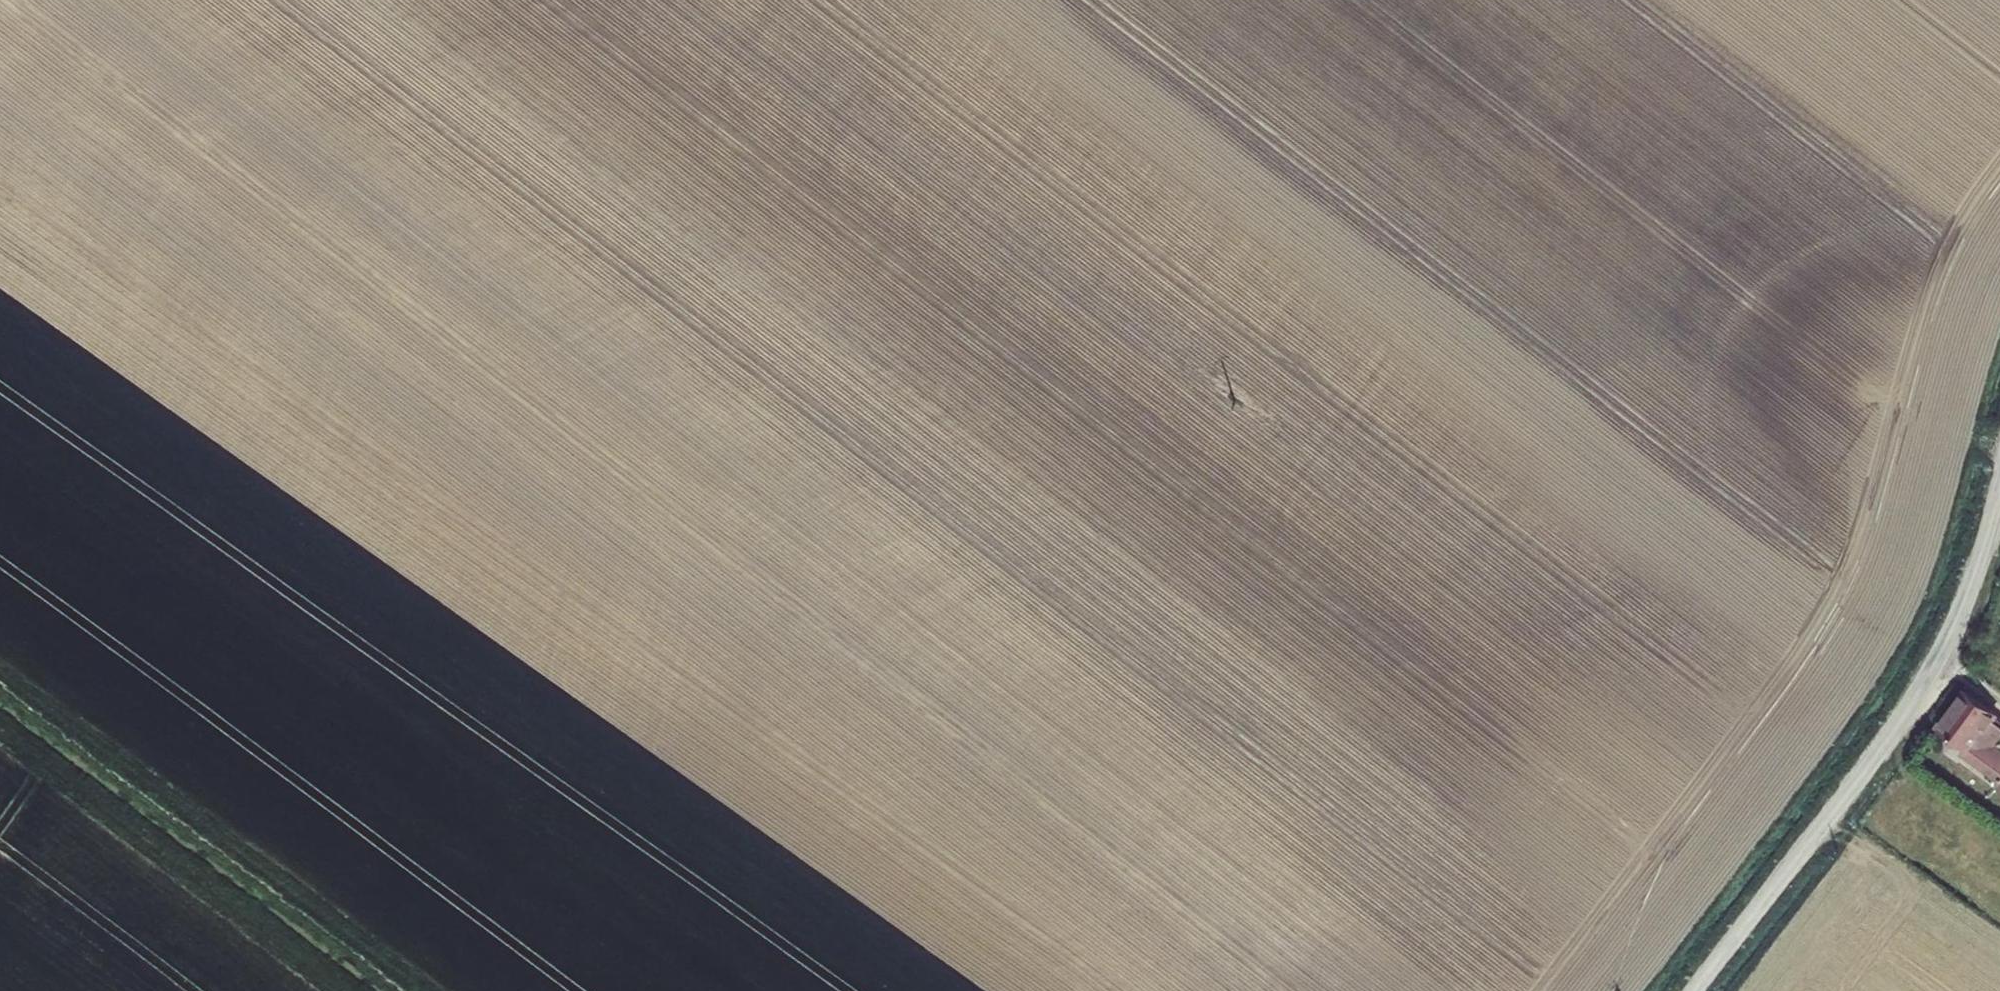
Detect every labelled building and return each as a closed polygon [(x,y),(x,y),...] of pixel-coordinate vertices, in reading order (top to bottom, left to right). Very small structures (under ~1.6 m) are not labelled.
[(1940,736),(1972,757),(1970,760),(1999,780),(1999,747),(1999,746),(1999,744),(1999,734),(1994,731),(1999,724),(1966,698),(1940,736)]
